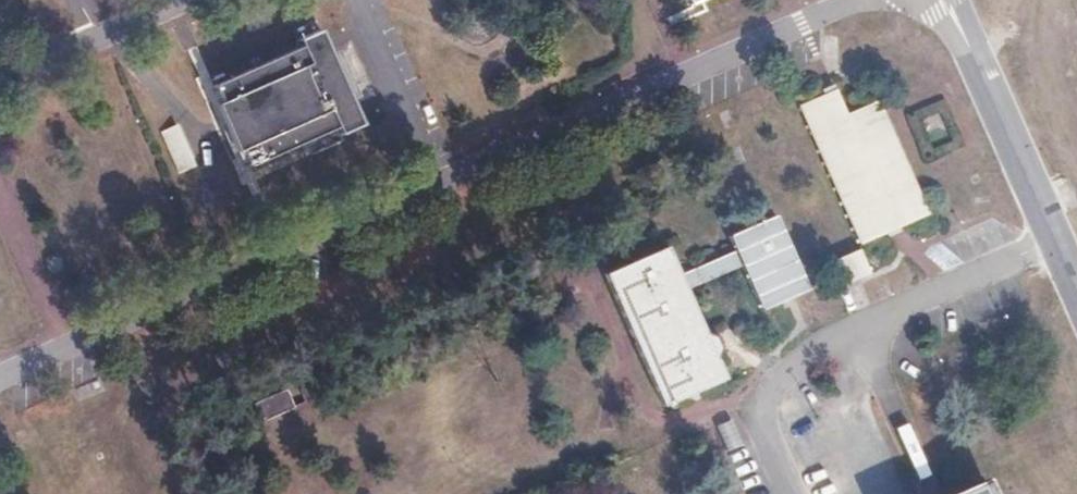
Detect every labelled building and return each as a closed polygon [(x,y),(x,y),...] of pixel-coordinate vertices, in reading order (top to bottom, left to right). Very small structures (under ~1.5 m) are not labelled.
[(301,51),(217,88),(233,124),(238,135),(252,168),(338,131),(341,140),(364,130),(358,118),(326,48),(319,32),(297,43),(301,51)] [(798,109),(861,248),(931,217),(883,100),(847,115),(838,91),(798,109)] [(178,125),(165,129),(176,167),(189,163),(178,125)] [(728,232),(762,309),(811,287),(777,211),(728,232)] [(829,261),(840,285),(871,272),(860,247),(829,261)] [(602,275),(658,405),(721,378),(665,248),(602,275)] [(689,287),(741,264),(735,249),(682,273),(689,287)] [(269,412),(290,407),(286,392),(266,397),(269,412)] [(985,475),(942,493),(941,493),(993,493),(985,475)]
